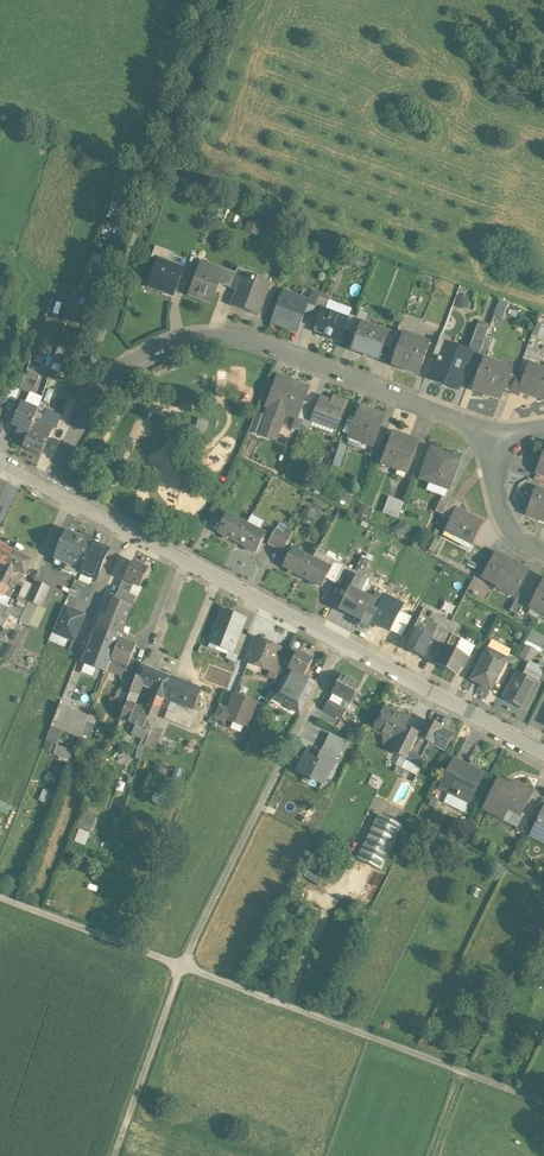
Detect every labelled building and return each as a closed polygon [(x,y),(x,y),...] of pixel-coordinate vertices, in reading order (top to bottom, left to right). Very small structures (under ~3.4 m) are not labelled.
[(256,225),(251,237),(265,242),(269,230),(256,225)] [(171,253),(155,247),(151,258),(158,260),(167,263),(171,253)] [(167,263),(158,260),(148,287),(172,296),(182,269),(167,263)] [(222,274),(201,267),(190,295),(211,303),(218,284),(222,274)] [(236,274),(224,269),(222,274),(218,284),(230,288),(236,275),(236,274)] [(230,288),(230,289),(237,292),(238,292),(243,277),(242,277),(236,275),(230,288)] [(270,286),(258,281),(252,279),(243,276),(242,277),(243,277),(238,292),(237,292),(232,307),(243,311),(244,309),(259,315),(270,286)] [(307,301),(282,292),(271,323),(292,331),(293,326),(299,328),(304,313),(306,308),(305,308),(307,301)] [(317,300),(309,297),(307,301),(305,308),(306,308),(304,313),(311,316),(317,300)] [(328,301),(318,298),(317,300),(311,316),(319,318),(322,310),(325,311),(328,301)] [(466,303),(465,315),(478,316),(479,304),(466,303)] [(325,311),(322,310),(319,318),(315,328),(325,332),(324,336),(339,342),(344,331),(348,320),(345,319),(325,311)] [(348,312),(345,319),(348,320),(344,331),(350,334),(356,318),(357,315),(348,312)] [(78,315),(71,313),(66,327),(73,330),(78,315)] [(363,321),(356,318),(350,334),(357,336),(361,324),(362,324),(363,321)] [(37,350),(44,352),(54,321),(47,319),(37,350)] [(362,324),(361,324),(357,336),(351,350),(378,360),(383,346),(388,334),(387,333),(362,324)] [(477,326),(471,344),(481,348),(486,337),(488,330),(477,326)] [(396,333),(388,330),(387,333),(388,334),(383,346),(390,348),(396,333)] [(429,344),(403,334),(391,366),(418,375),(429,344)] [(493,339),(486,337),(481,348),(479,354),(486,357),(487,357),(493,339)] [(467,353),(446,345),(447,343),(439,340),(431,361),(437,364),(431,379),(431,380),(441,384),(442,382),(458,388),(470,355),(477,358),(479,354),(481,348),(471,344),(467,353)] [(68,347),(60,345),(56,356),(64,359),(68,347)] [(511,369),(485,360),(486,357),(479,354),(477,358),(484,360),(473,391),(482,394),(484,390),(490,393),(489,394),(500,398),(503,390),(511,369)] [(171,357),(164,360),(166,364),(168,368),(175,365),(172,359),(171,357)] [(431,361),(425,377),(431,379),(437,364),(431,361)] [(529,364),(523,380),(519,391),(520,391),(532,395),(533,393),(543,398),(543,369),(529,364)] [(511,369),(503,390),(510,393),(516,377),(518,372),(511,369)] [(25,374),(19,390),(21,390),(31,395),(37,381),(25,376),(26,374),(25,374)] [(291,381),(278,376),(266,407),(268,408),(265,417),(265,418),(267,418),(282,424),(285,415),(295,418),(297,414),(298,415),(303,402),(308,390),(290,383),(291,381)] [(516,377),(510,393),(518,396),(520,391),(519,391),(523,380),(516,377)] [(14,385),(11,384),(6,398),(16,402),(18,396),(21,390),(19,390),(13,387),(14,385)] [(41,399),(31,395),(21,390),(18,396),(25,400),(22,405),(37,412),(39,407),(41,399)] [(333,397),(332,402),(322,398),(319,406),(318,405),(317,409),(311,423),(312,423),(335,432),(347,402),(333,397)] [(303,402),(298,415),(297,414),(295,418),(304,422),(310,406),(310,405),(303,402)] [(22,405),(13,425),(20,428),(17,434),(26,439),(34,421),(37,412),(22,405)] [(317,409),(310,406),(304,422),(302,426),(310,429),(312,423),(311,423),(317,409)] [(46,410),(39,407),(37,412),(34,421),(37,423),(38,420),(40,421),(46,410)] [(61,417),(46,410),(40,421),(50,426),(56,429),(61,417)] [(373,415),(359,410),(349,437),(373,446),(373,447),(378,433),(384,417),(374,413),(373,415)] [(256,413),(249,431),(260,435),(267,418),(265,418),(265,417),(256,413)] [(282,424),(267,418),(260,435),(275,440),(282,424)] [(37,423),(34,421),(26,439),(22,447),(40,455),(47,441),(44,439),(50,426),(40,421),(38,420),(37,423)] [(202,433),(205,422),(197,420),(194,430),(202,433)] [(378,433),(373,447),(373,446),(371,451),(378,454),(385,435),(378,433)] [(409,439),(393,433),(382,465),(406,474),(417,444),(408,441),(409,439)] [(346,447),(339,445),(333,466),(339,468),(346,447)] [(441,452),(431,448),(419,479),(447,489),(451,480),(452,481),(459,461),(441,454),(441,452)] [(543,495),(535,492),(527,515),(543,521),(543,493),(543,495)] [(451,498),(443,494),(434,511),(442,515),(451,498)] [(403,502),(388,497),(382,512),(397,518),(403,502)] [(451,498),(442,515),(451,520),(456,510),(457,510),(460,503),(451,498)] [(360,513),(372,518),(376,509),(364,504),(360,513)] [(315,511),(306,506),(301,515),(310,519),(315,511)] [(457,510),(456,510),(451,520),(445,531),(471,544),(482,523),(457,510)] [(246,523),(227,513),(217,532),(236,543),(246,523)] [(407,520),(395,527),(400,536),(412,530),(407,520)] [(266,534),(246,523),(236,543),(256,553),(266,534)] [(287,526),(280,523),(276,529),(282,533),(283,533),(287,526)] [(276,529),(268,544),(276,548),(280,541),(279,540),(280,540),(279,539),(282,533),(276,529)] [(197,536),(189,532),(186,538),(194,542),(197,536)] [(83,539),(68,533),(54,565),(77,574),(91,542),(89,536),(83,539)] [(282,533),(279,539),(280,540),(279,540),(280,541),(276,548),(283,552),(290,537),(283,533),(282,533)] [(431,537),(425,549),(432,553),(438,541),(431,537)] [(91,543),(78,572),(96,580),(109,550),(91,543)] [(0,546),(0,564),(6,567),(13,553),(0,546)] [(312,558),(292,548),(282,567),(302,577),(312,558)] [(32,562),(13,553),(6,567),(3,574),(11,578),(15,571),(25,576),(32,562)] [(529,570),(495,553),(482,578),(496,585),(497,582),(517,592),(529,570)] [(312,558),(302,577),(321,587),(331,568),(312,558)] [(148,570),(133,562),(124,580),(139,588),(148,570)] [(358,577),(350,573),(341,590),(348,593),(350,589),(351,590),(358,577)] [(3,574),(1,578),(0,579),(0,583),(7,586),(11,578),(3,574)] [(358,577),(351,590),(361,595),(367,582),(358,577)] [(124,580),(119,590),(137,599),(142,589),(139,588),(124,580)] [(530,608),(543,615),(543,580),(530,608)] [(33,588),(27,601),(28,601),(41,607),(50,588),(36,581),(33,588)] [(367,582),(361,595),(371,600),(377,587),(367,582)] [(27,601),(33,588),(25,585),(19,597),(27,601)] [(11,589),(7,586),(3,594),(7,597),(11,589)] [(351,590),(350,589),(348,593),(340,609),(360,619),(358,623),(368,628),(371,622),(380,605),(371,600),(361,595),(351,590)] [(119,590),(114,600),(132,608),(137,599),(119,590)] [(527,597),(519,593),(510,611),(518,615),(527,597)] [(7,597),(3,594),(0,599),(0,610),(6,614),(13,600),(7,597)] [(380,605),(371,622),(389,631),(390,631),(399,611),(402,606),(384,597),(380,605)] [(114,600),(107,618),(125,625),(132,608),(114,600)] [(41,607),(28,601),(19,623),(37,631),(46,609),(41,607)] [(84,615),(63,607),(53,632),(73,641),(84,615)] [(4,628),(10,616),(6,614),(0,610),(0,626),(4,628)] [(239,634),(245,619),(223,610),(209,642),(229,650),(232,651),(239,634)] [(399,611),(390,631),(401,637),(411,617),(399,611)] [(422,611),(420,615),(428,620),(422,633),(431,638),(431,639),(439,644),(445,632),(449,625),(422,611)] [(428,620),(420,615),(413,628),(422,633),(428,620)] [(104,677),(107,669),(111,661),(120,639),(125,625),(107,618),(100,616),(79,667),(104,677)] [(5,640),(9,632),(2,628),(0,632),(0,638),(5,640)] [(422,633),(413,628),(409,636),(412,637),(406,649),(422,657),(431,639),(431,638),(422,633)] [(543,648),(543,647),(543,638),(531,631),(524,645),(525,646),(518,659),(528,664),(535,651),(541,653),(543,648)] [(452,635),(445,632),(439,644),(446,647),(446,646),(452,635)] [(238,656),(246,637),(239,634),(232,651),(229,650),(228,653),(238,656)] [(460,639),(452,635),(446,646),(455,650),(460,639)] [(137,645),(120,639),(111,661),(128,667),(130,662),(137,645)] [(279,648),(257,639),(247,662),(270,672),(277,654),(279,648)] [(460,639),(455,650),(446,646),(446,647),(436,665),(456,675),(460,667),(463,668),(474,646),(460,639)] [(510,651),(491,641),(487,649),(493,652),(506,658),(510,651)] [(17,648),(9,644),(4,655),(12,659),(17,648)] [(487,649),(483,657),(489,660),(493,652),(487,649)] [(506,658),(493,652),(489,660),(483,657),(471,680),(481,685),(483,682),(492,687),(507,659),(506,658)] [(313,661),(299,653),(286,674),(295,679),(297,674),(304,677),(313,661)] [(285,657),(277,654),(270,672),(278,675),(285,657)] [(107,669),(124,676),(128,667),(111,661),(107,669)] [(141,666),(130,662),(128,667),(124,676),(122,681),(133,685),(136,677),(141,666)] [(533,663),(525,677),(538,683),(540,680),(540,681),(543,673),(543,668),(533,663)] [(172,679),(141,665),(141,666),(136,677),(133,685),(131,691),(140,695),(143,686),(154,691),(146,711),(137,707),(131,723),(137,725),(136,726),(138,727),(138,726),(147,730),(151,731),(152,728),(164,699),(172,679)] [(525,677),(517,672),(503,699),(525,711),(539,684),(538,683),(525,677)] [(295,679),(289,689),(281,685),(273,699),(300,714),(315,683),(304,677),(297,674),(295,679)] [(286,674),(281,685),(289,689),(295,679),(286,674)] [(359,685),(342,676),(332,694),(333,694),(343,699),(350,703),(359,685)] [(190,685),(180,681),(180,682),(172,679),(164,699),(172,702),(193,710),(201,690),(189,686),(190,685)] [(120,687),(131,691),(133,685),(122,681),(120,687)] [(120,718),(131,723),(137,707),(135,706),(140,695),(131,691),(120,718)] [(343,699),(333,694),(329,700),(340,706),(343,699)] [(256,703),(234,695),(229,709),(225,719),(226,719),(247,727),(256,703)] [(92,709),(62,697),(50,728),(79,740),(92,709)] [(329,700),(324,710),(341,719),(346,710),(340,706),(329,700)] [(196,712),(193,710),(172,702),(164,721),(189,731),(196,712)] [(229,709),(219,705),(214,718),(225,723),(226,719),(225,719),(229,709)] [(396,713),(385,707),(382,715),(378,716),(376,719),(377,723),(373,731),(393,741),(397,743),(401,733),(408,720),(395,714),(396,713)] [(442,729),(426,720),(416,738),(425,742),(432,746),(433,746),(441,729),(442,729)] [(134,736),(143,740),(147,730),(138,726),(138,727),(134,736)] [(160,732),(152,728),(151,731),(148,737),(156,741),(160,732)] [(451,734),(441,729),(433,746),(442,751),(451,734)] [(409,737),(401,733),(397,743),(393,741),(387,752),(399,758),(400,757),(405,745),(409,737)] [(330,734),(320,755),(334,762),(336,763),(346,742),(330,734)] [(146,741),(144,747),(155,751),(159,742),(156,741),(148,737),(146,741)] [(411,748),(411,749),(419,753),(425,742),(416,738),(411,748)] [(425,742),(419,753),(426,757),(432,746),(425,742)] [(274,748),(266,745),(261,755),(269,759),(274,748)] [(419,753),(411,749),(411,748),(405,745),(400,757),(420,768),(426,757),(419,753)] [(74,755),(56,748),(51,761),(69,768),(74,755)] [(323,785),(334,762),(320,755),(309,750),(298,772),(323,785)] [(483,774),(454,760),(440,787),(456,795),(455,798),(468,804),(483,774)] [(531,793),(511,783),(509,788),(500,783),(492,799),(489,797),(483,809),(498,816),(503,806),(520,814),(531,793)] [(52,804),(56,794),(46,790),(42,800),(52,804)] [(530,837),(543,844),(543,807),(530,837)] [(88,808),(76,842),(88,846),(100,812),(88,808)] [(523,815),(516,829),(524,833),(530,819),(523,815)] [(401,830),(376,817),(353,863),(377,875),(401,830)] [(532,902),(524,917),(539,924),(543,914),(543,908),(532,902)]
